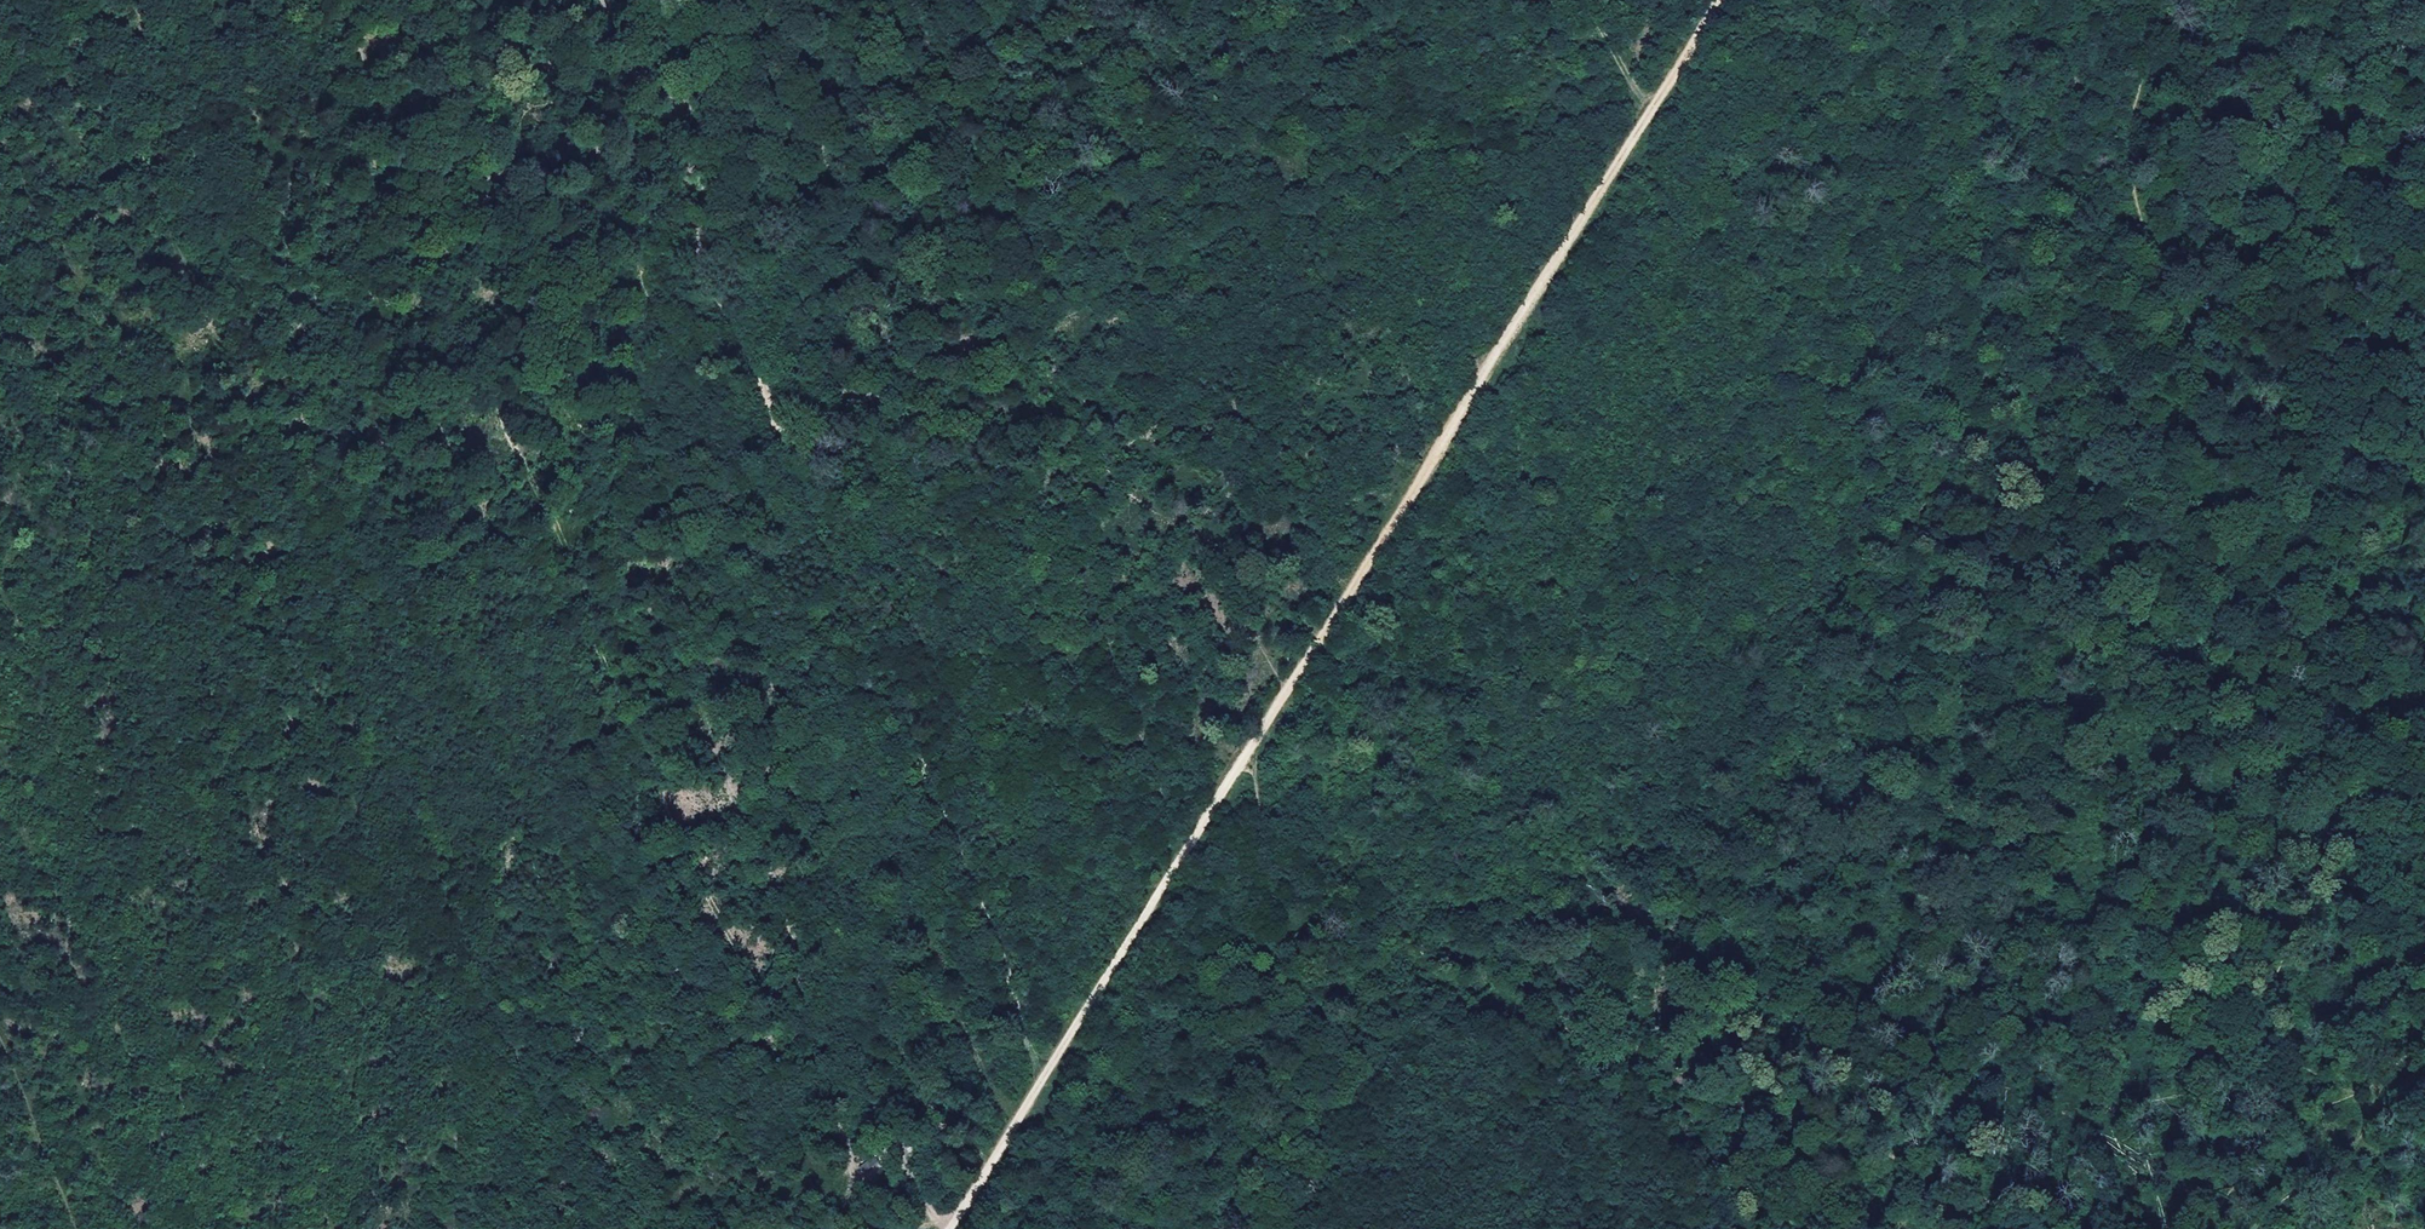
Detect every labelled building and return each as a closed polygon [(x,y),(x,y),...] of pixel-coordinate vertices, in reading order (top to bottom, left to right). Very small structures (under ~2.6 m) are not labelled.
[(860,1164),(866,1177),(881,1171),(875,1158),(860,1164)]
